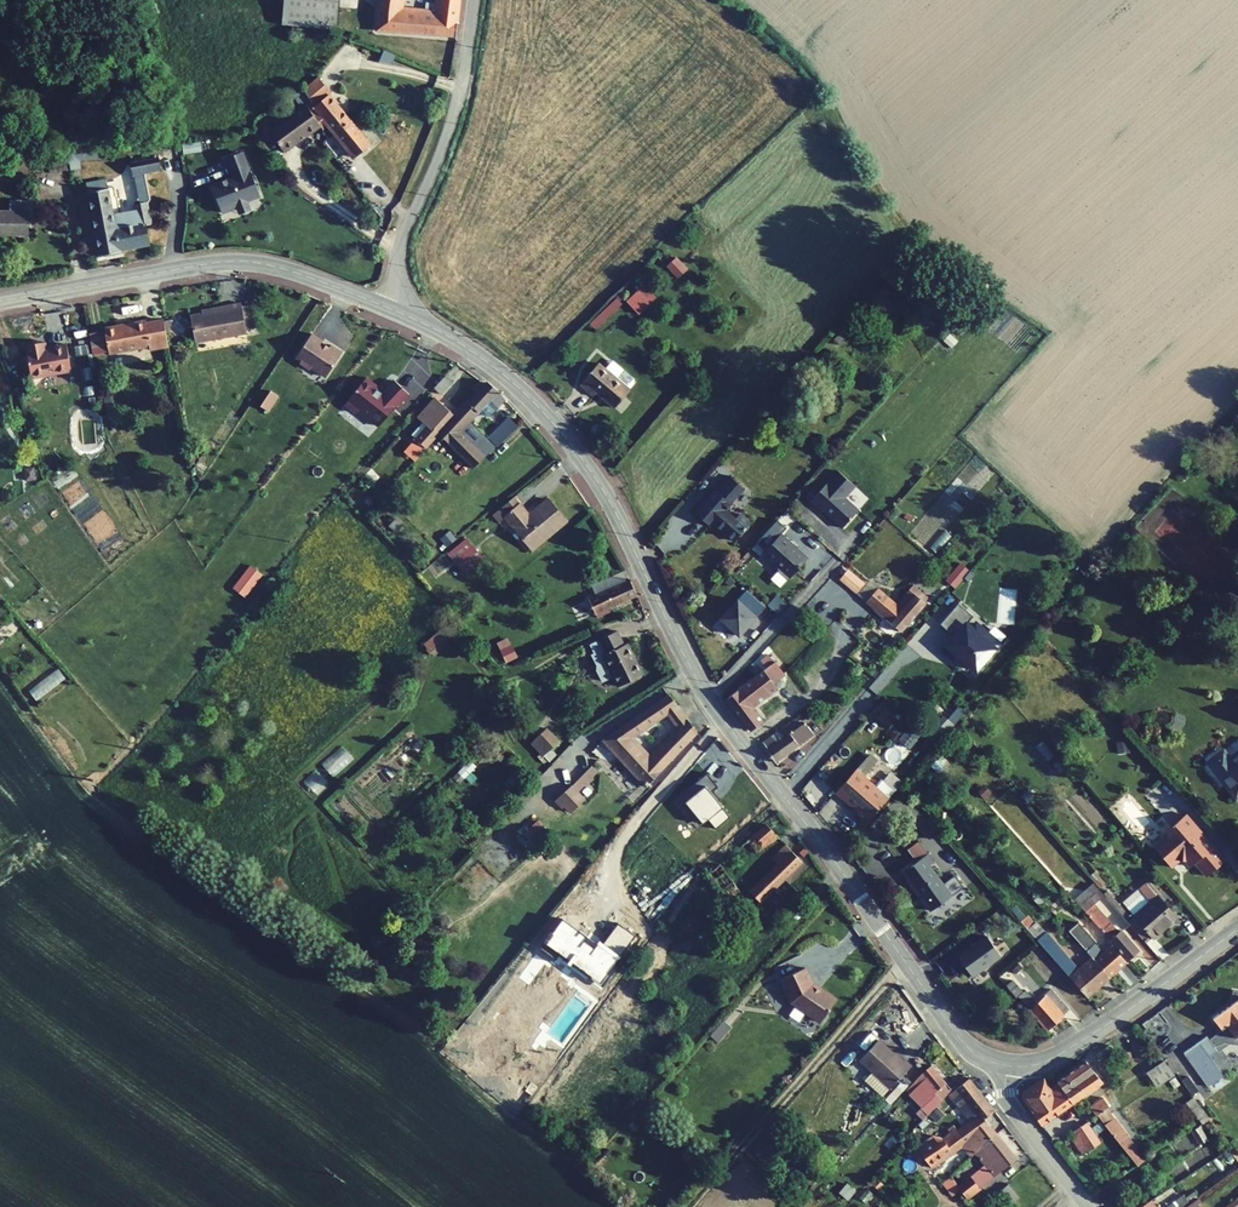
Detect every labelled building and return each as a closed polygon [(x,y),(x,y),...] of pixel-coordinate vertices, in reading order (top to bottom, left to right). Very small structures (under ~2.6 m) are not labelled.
[(277,30),(364,35),(365,14),(366,0),(279,0),(277,30)] [(364,35),(444,41),(448,0),(428,0),(426,17),(389,13),(391,0),(368,0),(365,14),(364,35)] [(302,89),(292,95),(298,106),(308,100),(302,89)] [(300,109),(295,113),(308,130),(314,125),(323,136),(339,123),(318,98),(302,111),(300,109)] [(297,106),(256,138),(272,158),(308,130),(295,113),(300,109),(297,106)] [(339,123),(323,136),(343,161),(358,148),(339,123)] [(182,143),(182,152),(205,150),(205,142),(182,143)] [(83,156),(62,157),(65,177),(74,176),(73,168),(83,168),(83,156)] [(59,159),(50,160),(52,179),(62,178),(59,159)] [(251,213),(239,168),(222,173),(227,192),(206,198),(208,205),(210,205),(211,209),(210,210),(214,226),(229,222),(228,219),(239,216),(251,213)] [(102,199),(101,189),(80,191),(82,201),(102,199)] [(105,221),(102,199),(82,201),(89,260),(109,257),(109,256),(140,252),(137,231),(143,230),(141,210),(128,211),(129,218),(105,221)] [(0,219),(0,242),(20,242),(20,225),(27,225),(26,207),(3,208),(3,219),(0,219)] [(241,225),(239,216),(228,219),(229,222),(230,228),(241,225)] [(666,261),(657,269),(667,281),(676,273),(666,261)] [(640,284),(623,301),(636,315),(654,299),(640,284)] [(594,329),(622,303),(616,296),(588,322),(594,329)] [(193,316),(199,344),(249,334),(244,304),(227,307),(227,310),(193,316)] [(110,330),(115,357),(156,348),(157,353),(172,349),(166,322),(154,324),(152,321),(139,324),(139,327),(124,331),(124,328),(110,330)] [(326,377),(342,352),(331,345),(329,347),(322,343),(323,341),(311,333),(296,357),(301,360),(302,364),(308,368),(311,367),(326,377)] [(50,341),(37,344),(43,375),(56,373),(56,374),(83,369),(78,342),(58,346),(58,345),(50,346),(50,341)] [(595,359),(575,382),(589,394),(592,390),(612,407),(628,386),(595,359)] [(452,383),(445,376),(434,388),(441,395),(452,383)] [(366,378),(345,405),(356,414),(358,411),(378,426),(408,394),(394,381),(382,394),(375,388),(376,386),(366,378)] [(498,407),(505,400),(486,383),(484,386),(479,382),(473,389),(477,393),(469,402),(467,400),(458,410),(470,422),(490,400),(498,407)] [(270,391),(260,406),(268,412),(278,396),(270,391)] [(438,433),(454,415),(451,413),(435,398),(417,418),(423,422),(427,426),(415,439),(404,452),(414,461),(439,434),(438,433)] [(495,447),(470,422),(458,410),(454,415),(438,433),(439,434),(473,468),(495,447)] [(518,427),(509,418),(502,425),(511,434),(518,427)] [(423,422),(411,435),(415,439),(427,426),(423,422)] [(508,436),(511,434),(502,425),(499,427),(508,436)] [(508,436),(499,427),(493,433),(502,442),(508,436)] [(502,442),(493,433),(488,438),(497,447),(502,442)] [(371,470),(365,477),(373,484),(379,478),(371,470)] [(855,487),(838,471),(810,501),(819,509),(820,508),(842,528),(858,511),(844,498),(855,487)] [(714,485),(693,508),(702,517),(706,513),(733,537),(753,515),(743,506),(739,510),(728,501),(743,485),(728,472),(715,487),(714,485)] [(367,497),(363,501),(369,507),(373,503),(367,497)] [(505,517),(519,505),(513,498),(492,515),(498,522),(505,517)] [(519,505),(505,517),(532,550),(565,522),(547,500),(528,516),(519,505)] [(403,525),(395,518),(388,526),(396,533),(403,525)] [(440,539),(446,547),(456,539),(450,531),(440,539)] [(792,542),(782,532),(763,553),(778,567),(777,569),(788,580),(808,558),(791,543),(792,542)] [(466,539),(452,551),(457,558),(463,554),(473,565),(482,558),(466,539)] [(457,558),(453,560),(463,573),(473,565),(463,554),(457,558)] [(946,580),(955,587),(966,575),(957,568),(946,580)] [(596,596),(627,582),(622,572),(591,586),(596,596)] [(866,601),(877,588),(868,580),(857,594),(866,601)] [(595,614),(637,596),(630,581),(627,582),(596,596),(588,600),(595,614)] [(896,604),(884,617),(900,632),(925,604),(923,602),(928,597),(913,584),(896,604)] [(884,617),(896,604),(877,588),(866,601),(884,617)] [(739,636),(756,617),(738,600),(720,619),(739,636)] [(453,615),(459,623),(474,611),(469,603),(453,615)] [(973,617),(958,604),(940,625),(954,637),(942,652),(954,663),(959,657),(975,671),(994,649),(983,639),(987,634),(975,624),(971,629),(966,625),(973,617)] [(813,612),(824,622),(830,616),(819,606),(813,612)] [(452,634),(446,626),(424,645),(427,648),(426,650),(430,654),(431,653),(434,656),(450,642),(447,639),(452,634)] [(596,670),(602,681),(613,675),(618,687),(642,675),(631,653),(632,652),(627,643),(623,645),(616,631),(590,644),(594,653),(591,654),(597,666),(596,670)] [(501,652),(506,662),(516,657),(511,647),(501,652)] [(763,654),(768,661),(776,656),(771,648),(763,654)] [(764,664),(725,691),(749,724),(760,715),(751,701),(776,682),(764,664)] [(35,699),(65,680),(59,670),(28,689),(35,699)] [(607,742),(644,782),(650,789),(658,780),(702,734),(693,720),(660,754),(656,750),(652,754),(644,745),(654,737),(648,730),(668,714),(671,717),(683,708),(674,695),(607,742)] [(785,719),(793,729),(801,738),(807,733),(794,717),(791,714),(785,719)] [(943,735),(953,725),(946,718),(936,729),(943,735)] [(773,728),(760,739),(776,759),(787,750),(779,740),(793,729),(785,719),(773,728)] [(932,727),(926,734),(935,742),(941,735),(932,727)] [(558,742),(547,729),(532,743),(544,755),(551,749),(558,742)] [(787,750),(801,738),(793,729),(779,740),(787,750)] [(1117,752),(1130,750),(1129,740),(1115,743),(1117,752)] [(341,746),(321,764),(331,775),(351,757),(341,746)] [(549,762),(557,755),(551,749),(544,755),(549,762)] [(1229,761),(1223,754),(1210,764),(1236,798),(1237,796),(1237,755),(1229,761)] [(947,766),(940,760),(933,768),(940,774),(947,766)] [(591,766),(568,789),(581,803),(585,800),(578,792),(598,772),(591,766)] [(853,766),(833,789),(855,807),(853,809),(864,819),(886,794),(853,766)] [(995,772),(1000,778),(1005,773),(1000,767),(995,772)] [(984,799),(991,793),(984,785),(977,791),(984,799)] [(751,811),(732,786),(674,825),(692,850),(695,854),(751,811)] [(581,803),(568,789),(557,799),(565,807),(570,813),(581,803)] [(1034,796),(1028,790),(1020,797),(1025,804),(1034,796)] [(562,809),(565,807),(557,799),(554,801),(562,809)] [(1149,849),(1166,868),(1174,862),(1180,862),(1185,868),(1190,864),(1201,878),(1220,862),(1181,816),(1157,835),(1160,839),(1149,849)] [(767,844),(776,835),(766,824),(746,841),(756,853),(767,844)] [(785,845),(776,835),(767,844),(776,854),(785,845)] [(801,862),(785,845),(776,854),(772,858),(777,864),(743,897),(752,910),(801,862)] [(934,862),(926,852),(898,871),(927,913),(948,899),(960,891),(952,879),(940,887),(926,867),(934,862)] [(1099,888),(1105,883),(1095,871),(1089,876),(1099,888)] [(1145,941),(1151,936),(1152,938),(1176,919),(1146,883),(1139,889),(1143,895),(1127,908),(1134,916),(1128,922),(1145,941)] [(1104,896),(1093,884),(1075,901),(1127,961),(1139,951),(1120,930),(1118,932),(1094,905),(1104,896)] [(1123,903),(1127,908),(1143,895),(1139,889),(1123,903)] [(1131,918),(1107,891),(1103,894),(1128,921),(1131,918)] [(1027,929),(1034,923),(1028,915),(1020,921),(1027,929)] [(1034,923),(1027,929),(1087,997),(1109,977),(1092,958),(1078,969),(1046,931),(1045,932),(1036,922),(1034,923)] [(1092,958),(1109,977),(1126,963),(1111,946),(1101,954),(1093,945),(1095,943),(1078,922),(1068,931),(1092,958)] [(984,936),(955,957),(970,977),(999,956),(984,936)] [(1015,974),(1023,968),(1018,963),(1011,970),(1015,974)] [(815,987),(815,986),(812,984),(804,968),(780,979),(790,1002),(820,1022),(835,1000),(819,988),(818,989),(815,987)] [(1018,996),(1047,1029),(1068,1009),(1050,989),(1044,994),(1045,996),(1037,1003),(1025,990),(1022,992),(1012,980),(1006,985),(1016,997),(1018,996)] [(1072,1009),(1082,1018),(1091,1008),(1080,997),(1083,994),(1071,983),(1060,995),(1073,1008),(1072,1009)] [(1227,1042),(1237,1044),(1237,992),(1234,992),(1232,1004),(1212,1018),(1221,1030),(1226,1027),(1229,1031),(1227,1042)] [(717,1042),(730,1027),(722,1020),(709,1035),(717,1042)] [(1209,1040),(1214,1047),(1227,1042),(1229,1031),(1226,1027),(1221,1030),(1209,1040)] [(1209,1040),(1206,1036),(1183,1053),(1208,1087),(1224,1076),(1210,1057),(1218,1052),(1214,1047),(1209,1040)] [(867,1058),(899,1087),(919,1064),(910,1055),(908,1058),(885,1037),(867,1058)] [(1109,1046),(1104,1049),(1110,1058),(1115,1055),(1109,1046)] [(1093,1057),(1100,1066),(1110,1058),(1104,1049),(1093,1057)] [(1083,1061),(1055,1081),(1062,1092),(1091,1072),(1083,1061)] [(1163,1061),(1146,1072),(1156,1087),(1173,1076),(1163,1061)] [(914,1091),(932,1119),(955,1093),(938,1067),(929,1074),(914,1091)] [(1097,1082),(1091,1072),(1062,1092),(1069,1102),(1097,1082)] [(1174,1089),(1180,1085),(1175,1077),(1169,1082),(1174,1089)] [(1039,1078),(1016,1094),(1038,1124),(1046,1119),(1032,1098),(1040,1092),(1046,1087),(1039,1078)] [(999,1113),(976,1080),(956,1094),(975,1121),(981,1117),(986,1123),(990,1120),(999,1113)] [(1055,1081),(1046,1087),(1040,1092),(1054,1112),(1059,1109),(1069,1102),(1062,1092),(1055,1081)] [(1188,1087),(1192,1093),(1197,1089),(1194,1084),(1188,1087)] [(1046,1119),(1054,1112),(1040,1092),(1032,1098),(1046,1119)] [(1194,1097),(1186,1102),(1192,1110),(1199,1105),(1194,1097)] [(1102,1098),(1090,1107),(1096,1115),(1097,1115),(1137,1166),(1144,1160),(1113,1118),(1107,1108),(1109,1106),(1102,1098)] [(1202,1123),(1209,1118),(1199,1105),(1192,1110),(1202,1123)] [(986,1123),(981,1117),(975,1121),(961,1131),(958,1127),(952,1132),(942,1129),(926,1141),(941,1161),(968,1141),(977,1153),(989,1142),(1000,1133),(990,1120),(986,1123)] [(1212,1122),(1209,1118),(1202,1123),(1204,1127),(1212,1122)] [(1101,1143),(1087,1122),(1070,1133),(1074,1140),(1072,1141),(1081,1155),(1101,1143)] [(1095,1134),(1104,1128),(1100,1122),(1091,1128),(1095,1134)] [(1208,1140),(1200,1126),(1191,1132),(1199,1146),(1208,1140)] [(960,1183),(969,1196),(981,1187),(979,1183),(1005,1164),(1008,1168),(1020,1159),(1000,1133),(989,1142),(998,1155),(960,1183)] [(802,1155),(809,1162),(816,1153),(809,1147),(802,1155)] [(798,1191),(808,1180),(799,1172),(789,1183),(798,1191)] [(1011,1203),(1018,1197),(1007,1184),(1001,1190),(1011,1203)] [(1167,1206),(1186,1206),(1198,1198),(1193,1192),(1185,1198),(1183,1195),(1167,1206)] [(1202,1204),(1198,1198),(1186,1206),(1198,1206),(1202,1204)]
